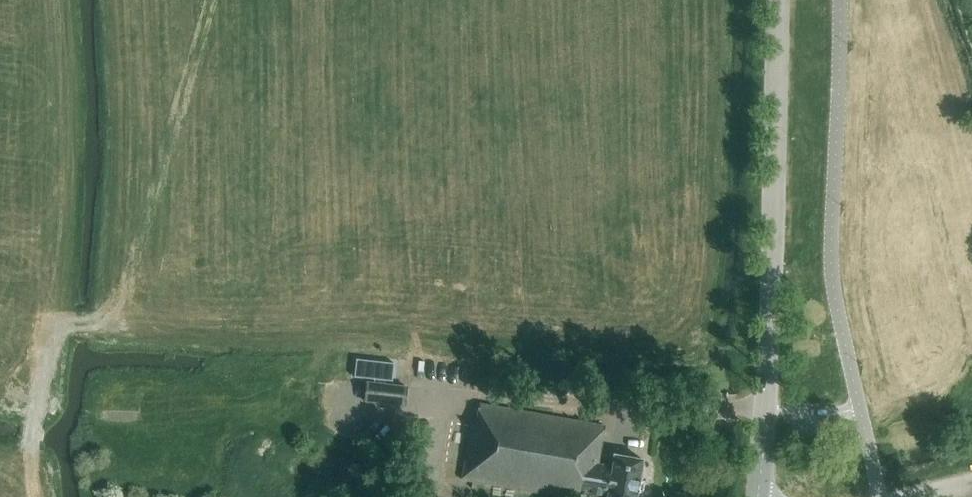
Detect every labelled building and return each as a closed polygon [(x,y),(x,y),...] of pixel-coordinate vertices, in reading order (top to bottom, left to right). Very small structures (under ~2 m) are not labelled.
[(364,402),(406,406),(408,385),(390,384),(390,380),(392,380),(394,361),(354,357),(352,376),(373,378),(373,382),(366,381),(364,402)] [(643,460),(614,455),(612,467),(597,465),(604,427),(482,404),(480,410),(479,410),(475,428),(473,427),(470,445),(468,445),(462,480),(563,496),(580,496),(581,494),(602,496),(637,496),(643,460)] [(797,424),(796,432),(811,432),(811,425),(797,424)]
